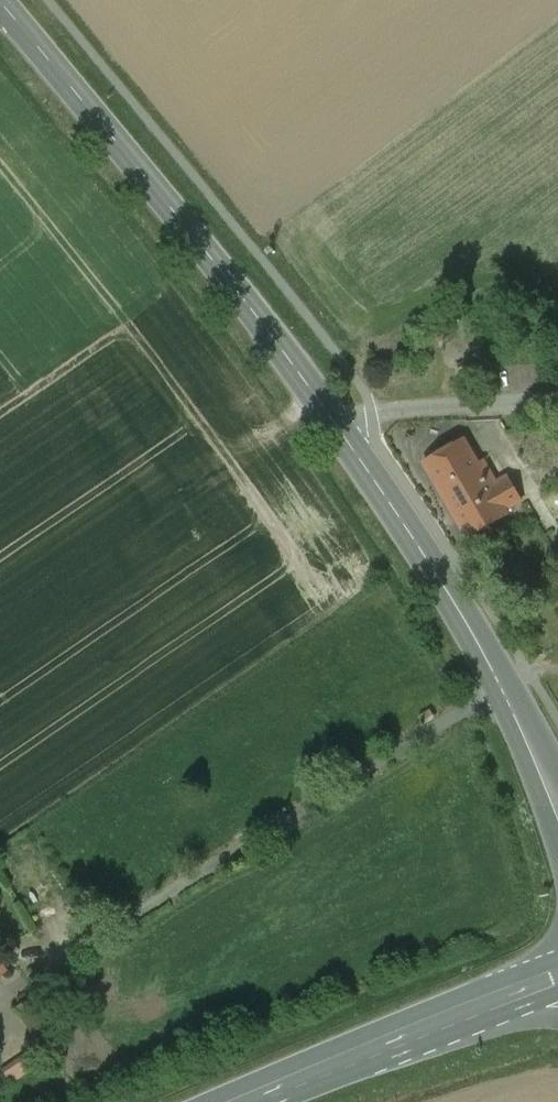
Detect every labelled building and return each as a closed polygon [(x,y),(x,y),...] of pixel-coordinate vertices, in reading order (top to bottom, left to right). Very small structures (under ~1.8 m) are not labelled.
[(490,484),(466,440),(426,462),(468,541),(509,519),(504,511),(522,501),(508,474),(490,484)] [(35,993),(13,1008),(30,1033),(52,1018),(35,993)] [(18,1082),(41,1065),(31,1050),(7,1067),(18,1082)]
